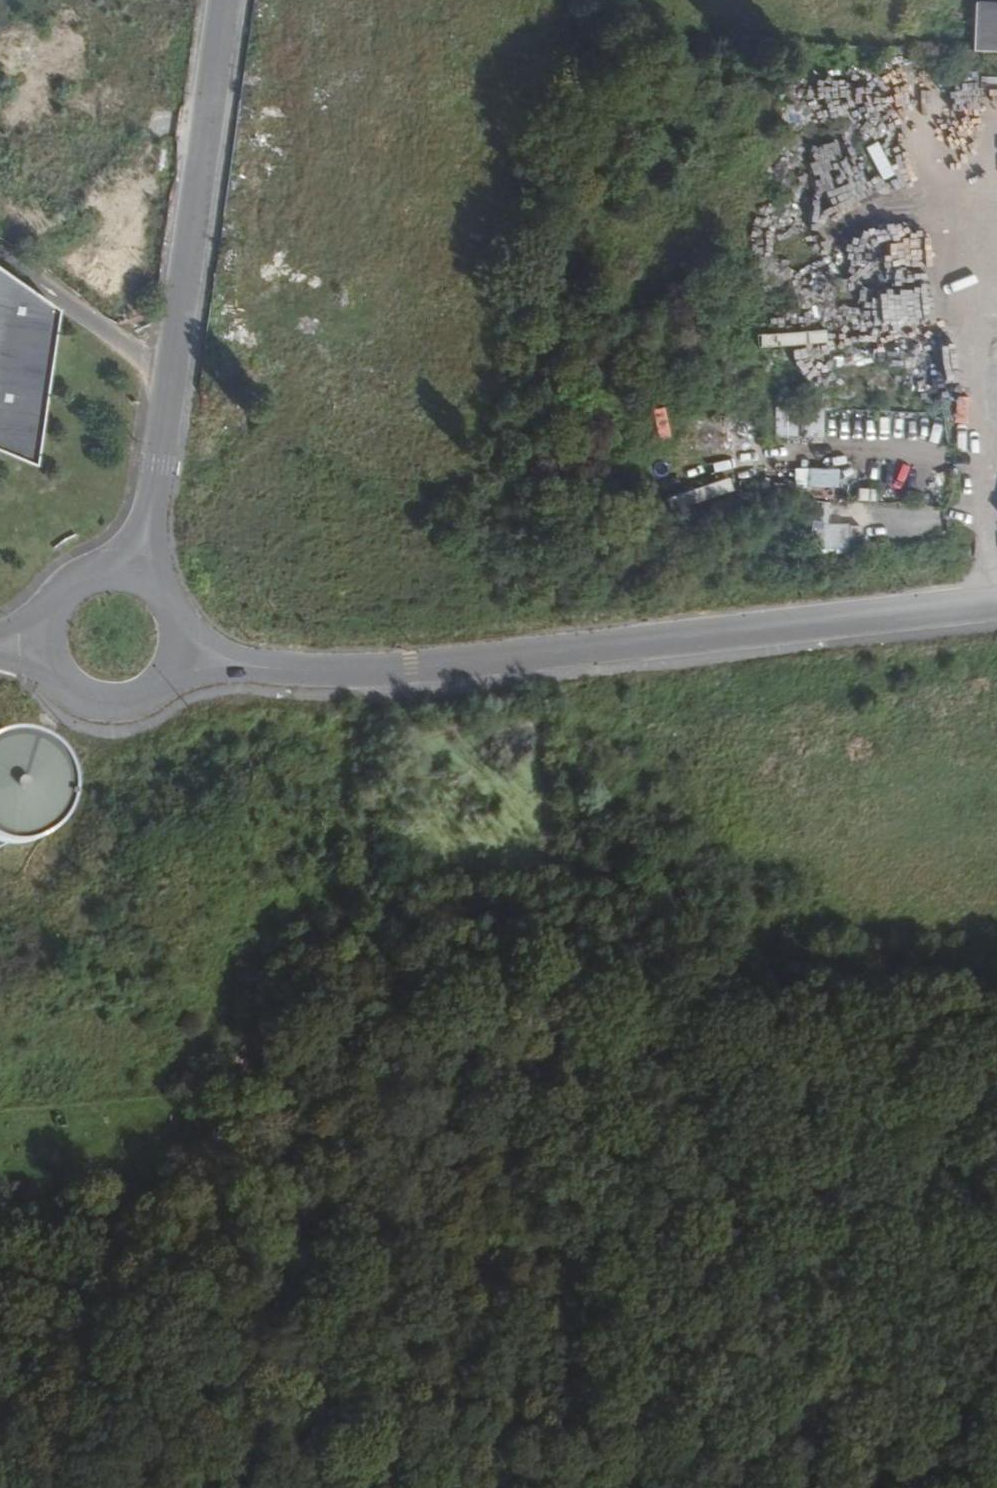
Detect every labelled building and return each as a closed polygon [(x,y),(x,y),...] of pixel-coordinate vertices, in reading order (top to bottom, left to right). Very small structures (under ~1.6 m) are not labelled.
[(977,0),(975,0),(974,50),(996,51),(996,0),(980,0),(977,0)] [(59,308),(0,269),(0,445),(34,458),(59,308)] [(776,407),(776,434),(801,435),(802,408),(776,407)] [(809,484),(839,486),(840,468),(810,466),(809,484)] [(829,523),(829,501),(814,501),(813,551),(852,552),(852,523),(829,523)] [(0,742),(0,863),(82,818),(55,770),(59,768),(50,752),(29,764),(13,735),(0,742)]
